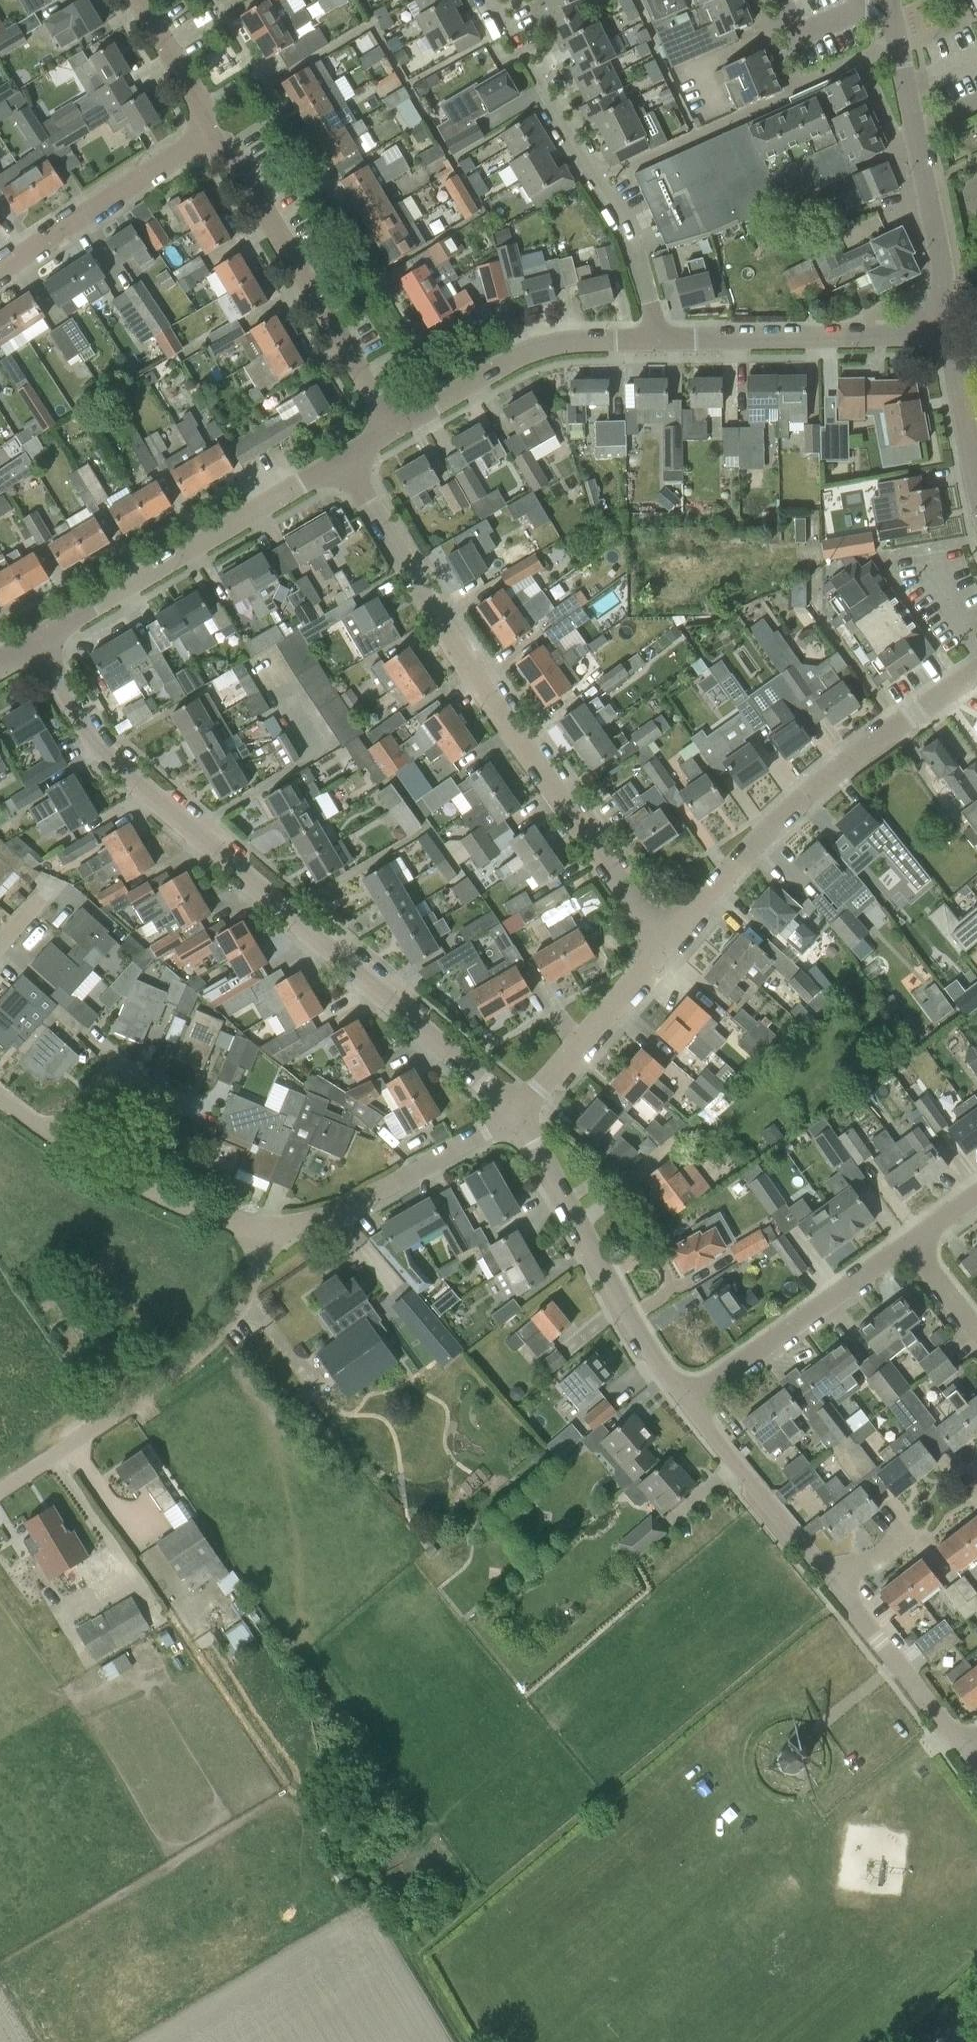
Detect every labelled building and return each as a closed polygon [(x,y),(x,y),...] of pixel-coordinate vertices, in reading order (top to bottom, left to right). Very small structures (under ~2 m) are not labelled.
[(28,17),(34,14),(57,0),(19,0),(28,17)] [(53,36),(61,50),(78,40),(85,35),(102,25),(87,0),(82,0),(45,22),(53,36)] [(256,39),(296,14),(295,13),(287,0),(269,0),(242,16),(256,39)] [(425,35),(459,17),(454,9),(461,5),(459,0),(450,0),(416,18),(425,35)] [(416,18),(450,0),(417,0),(416,1),(423,14),(416,18)] [(544,17),(579,0),(544,0),(546,4),(539,8),(544,17)] [(550,30),(583,14),(577,1),(580,0),(579,0),(544,17),(550,30)] [(624,11),(634,6),(631,0),(621,0),(619,1),(624,11)] [(642,1),(653,26),(714,0),(642,0),(642,1)] [(750,20),(752,19),(749,14),(748,14),(745,8),(748,7),(746,0),(714,0),(653,26),(671,68),(738,40),(737,39),(733,41),(729,32),(739,28),(740,30),(747,27),(746,26),(751,23),(750,20)] [(374,12),(379,22),(389,16),(384,6),(374,12)] [(634,6),(624,11),(629,22),(639,16),(634,6)] [(296,14),(256,39),(268,59),(293,44),(287,35),(312,20),(305,8),(295,13),(296,14)] [(6,31),(0,34),(0,57),(0,58),(27,42),(24,36),(42,26),(34,14),(6,31)] [(550,30),(557,44),(598,24),(597,22),(589,26),(583,14),(550,30)] [(389,16),(379,22),(383,31),(395,25),(389,16)] [(459,17),(425,35),(434,53),(453,43),(458,53),(481,41),(470,21),(463,25),(459,17)] [(569,49),(573,57),(607,41),(598,24),(557,44),(562,53),(569,49)] [(297,42),(306,57),(329,44),(320,28),(297,42)] [(635,34),(640,45),(646,43),(651,40),(646,29),(635,34)] [(387,42),(393,53),(404,47),(397,36),(387,42)] [(570,69),(573,77),(615,57),(607,41),(573,57),(577,66),(570,69)] [(640,45),(635,47),(640,57),(650,52),(646,43),(640,45)] [(92,92),(87,95),(96,108),(128,89),(122,78),(130,72),(114,45),(91,59),(88,61),(83,51),(67,60),(74,72),(78,69),(92,92)] [(380,47),(369,53),(376,64),(386,58),(380,47)] [(780,92),(767,62),(763,51),(758,53),(741,60),(723,68),(729,82),(725,84),(736,110),(780,92)] [(376,64),(369,53),(359,59),(365,70),(376,64)] [(573,77),(582,94),(616,78),(612,71),(607,62),(615,58),(615,57),(573,77)] [(282,83),(295,105),(334,82),(321,60),(308,68),(282,83)] [(644,65),(649,75),(659,70),(654,60),(644,65)] [(659,70),(649,75),(654,84),(664,79),(659,70)] [(467,111),(437,129),(452,155),(484,137),(475,121),(518,95),(505,72),(486,84),(484,81),(458,96),(467,111)] [(633,175),(667,249),(712,236),(858,171),(855,164),(884,151),(866,112),(872,109),(856,75),(633,175)] [(582,94),(587,105),(614,92),(614,93),(621,89),(616,78),(582,94)] [(426,80),(414,87),(421,98),(428,94),(430,87),(426,80)] [(295,105),(307,126),(333,111),(333,110),(345,102),(344,101),(345,100),(334,82),(295,105)] [(404,88),(394,94),(400,105),(411,98),(404,88)] [(160,123),(144,95),(135,100),(128,89),(96,108),(92,111),(100,125),(108,120),(115,132),(125,125),(133,139),(160,123)] [(658,95),(664,106),(674,100),(669,89),(658,95)] [(47,138),(35,118),(19,92),(4,102),(8,109),(15,104),(20,112),(12,117),(32,146),(47,138)] [(580,108),(587,122),(628,102),(628,101),(621,105),(614,93),(614,92),(587,105),(580,108)] [(400,105),(394,94),(383,101),(389,111),(400,105)] [(674,100),(664,106),(667,112),(678,107),(674,100)] [(599,128),(602,136),(643,115),(643,116),(646,114),(643,107),(633,112),(628,102),(587,122),(591,131),(599,128)] [(50,116),(51,118),(58,130),(81,117),(80,116),(73,104),(72,103),(50,116)] [(307,126),(320,146),(345,131),(345,130),(333,111),(307,126)] [(508,148),(541,128),(534,115),(516,125),(500,135),(508,148)] [(643,115),(602,136),(606,144),(599,147),(609,168),(649,148),(650,150),(657,147),(643,116),(643,115)] [(68,145),(90,132),(81,117),(58,130),(47,137),(56,153),(68,145)] [(345,131),(320,146),(332,166),(357,151),(351,141),(369,130),(362,120),(345,130),(345,131)] [(420,125),(410,131),(417,144),(427,138),(420,125)] [(549,141),(541,128),(508,148),(516,160),(517,162),(549,141)] [(509,164),(519,181),(552,162),(548,154),(555,150),(549,141),(517,162),(516,160),(509,164)] [(438,145),(428,152),(434,162),(445,156),(438,145)] [(64,185),(53,168),(48,161),(39,148),(28,155),(37,168),(25,176),(40,200),(64,185)] [(434,162),(428,152),(417,158),(424,169),(434,162)] [(341,182),(354,204),(380,189),(379,187),(410,169),(402,156),(387,165),(382,157),(366,167),(341,182)] [(459,163),(465,174),(476,168),(469,157),(459,163)] [(552,162),(519,181),(530,198),(536,208),(575,185),(564,165),(557,169),(552,162)] [(806,213),(831,202),(830,199),(841,194),(848,210),(862,205),(898,190),(886,163),(868,170),(852,177),(851,175),(823,187),(776,208),(787,234),(811,224),(806,213)] [(468,178),(473,187),(483,181),(478,172),(468,178)] [(444,183),(456,204),(469,197),(456,175),(444,183)] [(40,200),(25,176),(1,192),(17,215),(40,200)] [(483,181),(473,187),(479,198),(490,192),(483,181)] [(354,204),(366,225),(392,209),(391,208),(380,189),(354,204)] [(186,220),(192,230),(216,216),(202,192),(182,204),(178,197),(167,204),(179,225),(186,220)] [(469,197),(456,204),(466,219),(478,212),(469,197)] [(366,225),(378,245),(414,223),(414,222),(402,202),(391,208),(392,209),(366,225)] [(216,216),(192,230),(207,255),(231,241),(216,216)] [(154,219),(142,228),(149,239),(154,246),(157,251),(170,243),(166,238),(162,231),(154,219)] [(414,223),(378,245),(390,265),(428,242),(416,221),(414,222),(414,223)] [(107,243),(118,260),(121,265),(133,257),(142,270),(154,262),(146,250),(147,250),(131,227),(107,243)] [(868,275),(910,255),(913,253),(901,228),(883,237),(841,256),(833,239),(810,250),(826,283),(863,265),(868,275)] [(507,231),(494,234),(497,248),(510,245),(507,231)] [(429,263),(433,260),(437,266),(463,251),(453,234),(411,259),(418,269),(429,262),(429,263)] [(497,248),(504,275),(505,275),(511,298),(525,295),(528,306),(555,300),(552,291),(553,290),(552,290),(546,264),(523,270),(517,244),(510,245),(497,248)] [(597,249),(604,273),(618,269),(611,245),(597,249)] [(670,256),(667,249),(653,253),(654,260),(660,282),(676,278),(670,256)] [(90,254),(67,269),(82,293),(94,285),(102,297),(113,289),(105,277),(101,270),(90,254)] [(215,268),(229,293),(253,279),(239,254),(215,268)] [(910,255),(868,275),(852,282),(857,292),(861,301),(919,274),(910,255)] [(191,274),(206,265),(200,256),(173,272),(178,282),(191,274)] [(686,263),(690,278),(676,282),(683,308),(714,300),(702,259),(686,263)] [(436,274),(429,263),(429,262),(418,269),(400,280),(415,305),(438,291),(438,290),(459,278),(451,265),(436,274)] [(485,266),(478,267),(484,291),(491,289),(493,298),(507,295),(502,276),(498,262),(485,266)] [(196,282),(211,273),(206,265),(191,274),(196,282)] [(574,269),(584,309),(613,302),(606,276),(592,280),(588,266),(574,269)] [(67,269),(43,284),(54,301),(59,308),(61,306),(67,316),(78,310),(72,299),(82,293),(67,269)] [(155,277),(165,292),(176,285),(167,269),(155,277)] [(824,287),(815,269),(785,284),(794,302),(824,287)] [(191,274),(178,282),(183,290),(196,282),(191,274)] [(253,279),(229,293),(243,317),(267,303),(253,279)] [(142,282),(125,292),(142,320),(154,336),(155,336),(166,330),(166,329),(171,325),(142,282)] [(438,291),(415,305),(428,328),(458,310),(462,317),(476,309),(465,290),(445,302),(438,291)] [(125,292),(112,301),(129,329),(141,345),(154,336),(142,320),(125,292)] [(30,293),(6,308),(22,332),(45,317),(41,310),(30,293)] [(6,308),(0,312),(0,347),(22,332),(6,308)] [(251,331),(265,354),(266,355),(289,340),(275,316),(251,331)] [(73,317),(61,326),(79,354),(91,347),(73,317)] [(208,335),(213,344),(241,327),(236,319),(208,335)] [(79,354),(61,326),(49,333),(67,362),(79,354)] [(213,344),(206,348),(213,359),(241,343),(239,340),(246,335),(241,327),(213,344)] [(166,330),(155,336),(169,359),(171,358),(180,352),(166,330)] [(266,355),(265,354),(244,367),(256,388),(245,394),(251,405),(262,398),(258,391),(280,379),(286,375),(304,365),(289,340),(266,355)] [(35,423),(41,433),(56,424),(30,384),(10,355),(0,361),(0,365),(37,422),(35,423)] [(635,408),(625,408),(625,435),(638,435),(638,424),(652,423),(651,401),(666,400),(666,380),(662,380),(660,376),(652,376),(650,381),(635,381),(635,408)] [(791,380),(777,380),(777,422),(778,438),(788,438),(788,422),(790,422),(806,422),(805,378),(791,378),(791,380)] [(762,379),(748,379),(748,399),(749,424),(750,424),(750,428),(763,428),(764,428),(764,421),(777,422),(777,380),(762,381),(762,379)] [(864,412),(873,411),(873,382),(873,379),(837,380),(838,419),(864,418),(864,412)] [(692,410),(681,410),(681,423),(681,441),(682,441),(707,440),(706,423),(705,407),(721,407),(721,400),(721,380),(691,380),(691,407),(692,407),(692,410)] [(92,381),(82,389),(89,398),(100,390),(92,381)] [(608,405),(608,381),(571,382),(572,404),(568,404),(568,410),(555,410),(561,424),(569,424),(585,424),(585,405),(608,405)] [(873,382),(873,411),(883,410),(890,447),(881,448),(884,466),(921,459),(918,442),(928,441),(926,430),(928,430),(926,417),(923,417),(923,413),(920,413),(918,402),(919,402),(918,400),(914,381),(873,382)] [(280,415),(240,438),(252,458),(331,411),(323,398),(326,396),(320,386),(317,387),(316,385),(276,409),(280,415)] [(529,451),(530,451),(556,435),(531,394),(504,410),(529,451)] [(188,447),(194,458),(209,483),(233,469),(219,445),(209,451),(195,427),(198,426),(190,412),(182,417),(185,421),(176,425),(188,447)] [(205,426),(214,440),(223,434),(215,420),(205,426)] [(41,433),(35,423),(16,436),(22,446),(41,433)] [(624,423),(595,424),(596,447),(625,447),(625,435),(624,423)] [(664,426),(662,427),(663,469),(663,479),(683,479),(683,468),(682,441),(681,441),(681,423),(664,423),(664,426)] [(805,425),(805,455),(806,479),(819,479),(818,424),(805,425)] [(453,440),(467,464),(479,457),(487,471),(500,463),(498,460),(507,455),(494,432),(486,437),(479,425),(453,440)] [(147,473),(157,467),(141,441),(142,440),(134,426),(123,432),(147,473)] [(737,428),(723,428),(723,456),(725,456),(725,468),(738,468),(738,456),(737,428)] [(750,428),(737,428),(738,456),(764,456),(763,428),(750,428)] [(831,428),(832,461),(846,461),(845,428),(831,428)] [(142,440),(141,441),(157,467),(158,466),(161,471),(167,467),(164,461),(166,460),(162,453),(168,450),(157,431),(142,440)] [(252,458),(240,438),(229,445),(241,465),(252,458)] [(625,447),(596,447),(596,458),(625,458),(625,447)] [(530,451),(529,451),(514,460),(533,493),(534,492),(549,484),(530,451)] [(0,470),(0,494),(37,470),(26,453),(0,470)] [(411,497),(418,509),(430,502),(422,491),(438,482),(424,457),(396,473),(411,497)] [(209,483),(194,458),(170,472),(171,473),(175,480),(185,498),(209,483)] [(88,464),(75,471),(96,506),(97,505),(109,498),(88,464)] [(471,468),(456,477),(472,505),(485,497),(487,496),(471,468)] [(75,471),(68,476),(87,508),(90,513),(91,515),(93,514),(100,510),(97,505),(96,506),(75,471)] [(905,517),(874,523),(878,541),(927,533),(926,529),(943,526),(936,488),(922,491),(919,476),(900,479),(892,481),(876,484),(879,499),(901,495),(905,517)] [(144,489),(132,496),(146,521),(172,506),(162,489),(157,481),(154,483),(152,479),(148,477),(143,479),(142,484),(144,489)] [(594,479),(583,483),(592,511),(606,507),(604,499),(601,500),(594,479)] [(440,489),(455,515),(468,507),(453,481),(440,489)] [(668,490),(658,502),(670,512),(680,501),(668,490)] [(533,493),(508,507),(515,519),(541,504),(534,492),(533,493)] [(0,496),(0,513),(0,514),(12,507),(4,494),(0,496)] [(146,521),(132,496),(109,510),(113,517),(123,534),(146,521)] [(37,511),(23,519),(27,527),(38,546),(50,539),(52,537),(37,511)] [(328,515),(305,528),(325,562),(334,557),(329,549),(342,541),(328,515)] [(96,519),(72,533),(86,556),(110,542),(99,525),(96,519)] [(795,519),(795,543),(805,543),(805,519),(795,519)] [(459,551),(447,558),(455,572),(452,574),(458,584),(461,583),(463,585),(480,575),(486,571),(479,559),(495,549),(496,549),(488,535),(493,532),(486,520),(452,540),(459,551)] [(53,545),(49,547),(53,553),(63,570),(86,556),(72,533),(68,526),(66,522),(54,529),(57,535),(60,540),(53,545)] [(325,562),(305,528),(285,540),(300,566),(308,561),(315,572),(318,570),(324,580),(333,575),(325,562)] [(846,535),(836,537),(839,557),(849,555),(874,551),(871,531),(846,535)] [(20,557),(8,564),(24,593),(49,578),(35,554),(22,561),(20,557)] [(274,595),(280,584),(277,579),(262,554),(241,566),(269,614),(278,609),(271,597),(274,595)] [(8,564),(3,555),(0,557),(0,605),(1,606),(24,593),(8,564)] [(536,555),(500,575),(508,588),(531,575),(543,568),(536,555)] [(824,585),(822,586),(822,596),(834,587),(839,594),(828,602),(838,616),(878,588),(886,583),(879,574),(871,562),(861,569),(856,562),(852,557),(839,559),(847,569),(829,581),(824,585)] [(269,614),(241,566),(234,570),(231,566),(217,574),(235,604),(245,598),(258,620),(269,614)] [(342,570),(333,575),(348,600),(356,595),(350,585),(342,570)] [(306,601),(307,603),(317,619),(324,615),(317,604),(321,601),(306,576),(295,582),(300,591),(306,601)] [(364,577),(350,585),(356,595),(370,587),(364,577)] [(529,601),(492,627),(506,648),(522,636),(530,631),(524,623),(538,613),(533,607),(549,595),(544,588),(541,590),(528,599),(529,601)] [(838,616),(830,621),(835,629),(843,623),(846,628),(879,674),(871,679),(876,687),(877,686),(884,681),(891,677),(894,681),(920,662),(935,652),(923,635),(893,593),(889,588),(882,593),(878,588),(838,616)] [(493,595),(477,607),(492,627),(529,601),(528,599),(523,592),(509,601),(502,591),(501,590),(493,595)] [(197,592),(176,604),(204,652),(216,645),(203,623),(212,618),(219,630),(231,623),(229,621),(218,603),(208,609),(197,592)] [(545,615),(553,626),(554,627),(582,607),(574,595),(545,615)] [(385,612),(377,599),(378,599),(377,598),(360,608),(339,619),(364,660),(383,648),(401,638),(392,623),(394,623),(391,618),(385,621),(381,614),(385,612)] [(317,619),(307,603),(306,601),(294,608),(305,626),(313,622),(317,619)] [(204,652),(176,604),(155,617),(170,642),(180,637),(193,658),(204,652)] [(526,676),(532,685),(564,662),(560,657),(571,649),(581,642),(580,641),(576,641),(572,643),(567,646),(562,639),(590,619),(582,607),(554,627),(553,626),(542,634),(549,644),(543,649),(541,647),(517,664),(519,667),(517,668),(519,672),(521,675),(523,678),(526,676)] [(764,618),(749,628),(759,643),(769,658),(768,658),(794,694),(799,701),(810,693),(821,708),(826,716),(832,725),(834,723),(836,726),(848,718),(846,715),(858,706),(847,690),(832,668),(829,664),(826,660),(818,666),(801,664),(788,646),(778,631),(774,633),(764,618)] [(305,626),(298,630),(305,642),(306,645),(321,635),(313,622),(305,626)] [(275,644),(283,639),(275,625),(244,644),(252,658),(262,652),(275,644)] [(675,627),(666,634),(671,642),(681,635),(675,627)] [(150,659),(133,630),(111,643),(133,681),(139,690),(148,684),(141,674),(153,667),(164,685),(176,678),(171,671),(171,670),(160,652),(160,653),(150,659)] [(275,644),(282,656),(305,642),(298,630),(283,639),(275,644)] [(587,645),(585,647),(589,652),(590,654),(607,641),(602,635),(587,645)] [(282,656),(288,667),(311,653),(306,645),(305,642),(282,656)] [(133,681),(111,643),(90,655),(112,693),(122,687),(133,681)] [(172,645),(160,652),(171,670),(183,664),(172,645)] [(388,693),(398,686),(422,669),(408,648),(384,664),(381,660),(372,667),(370,668),(388,693)] [(564,662),(532,685),(546,705),(580,682),(570,668),(579,661),(578,660),(571,649),(560,657),(564,662)] [(288,667),(294,677),(317,663),(311,653),(288,667)] [(638,653),(622,665),(629,676),(645,664),(638,653)] [(242,663),(220,676),(226,686),(238,679),(248,674),(242,664),(242,663)] [(294,677),(301,687),(324,674),(317,663),(294,677)] [(598,682),(604,690),(605,690),(607,693),(629,677),(629,676),(622,665),(598,682)] [(422,669),(398,686),(412,707),(420,701),(437,689),(422,669)] [(712,671),(697,682),(704,692),(719,681),(712,671)] [(238,679),(249,697),(249,698),(259,693),(248,674),(238,679)] [(301,687),(308,697),(329,684),(327,682),(328,681),(324,674),(301,687)] [(732,674),(720,683),(735,705),(754,733),(766,725),(772,734),(769,736),(773,742),(785,758),(787,757),(789,760),(802,751),(800,747),(810,741),(798,724),(793,718),(781,701),(760,715),(748,697),(732,674)] [(308,697),(315,707),(335,693),(329,684),(308,697)] [(343,703),(351,713),(353,717),(365,709),(351,688),(339,697),(343,703)] [(172,714),(184,735),(209,721),(220,715),(207,693),(172,714)] [(269,710),(259,693),(249,698),(249,697),(242,701),(252,718),(259,715),(269,710)] [(315,708),(322,718),(343,703),(339,697),(338,697),(335,693),(315,707),(315,708)] [(122,709),(128,719),(114,727),(119,735),(153,715),(143,698),(122,709)] [(559,723),(575,746),(599,729),(590,717),(603,708),(596,698),(559,723)] [(322,718),(328,728),(351,713),(343,703),(322,718)] [(33,767),(40,781),(67,766),(31,704),(4,720),(15,737),(18,743),(30,736),(40,751),(45,761),(33,767)] [(422,746),(422,747),(426,744),(430,749),(463,726),(448,705),(421,725),(416,735),(422,746)] [(974,706),(966,721),(976,736),(976,708),(974,706)] [(374,745),(389,734),(406,722),(399,711),(366,735),(374,745)] [(328,728),(335,738),(356,724),(352,718),(353,717),(351,713),(328,728)] [(184,735),(197,757),(222,742),(233,736),(220,715),(209,721),(184,735)] [(263,722),(274,740),(274,741),(284,735),(273,716),(263,722)] [(641,748),(646,745),(662,733),(653,720),(632,735),(641,748)] [(356,724),(335,738),(341,747),(349,743),(363,733),(356,724)] [(477,746),(463,726),(430,749),(426,744),(422,747),(426,752),(424,753),(430,762),(444,752),(452,764),(461,758),(477,746)] [(599,729),(575,746),(591,769),(628,743),(621,733),(608,742),(599,729)] [(690,738),(705,760),(716,776),(728,768),(742,788),(766,771),(749,746),(742,737),(729,746),(722,736),(711,743),(702,730),(690,738)] [(395,773),(396,774),(409,764),(409,763),(389,734),(374,745),(367,750),(375,761),(386,777),(395,773)] [(274,741),(274,740),(267,744),(281,769),(298,759),(295,753),(284,735),(274,741)] [(920,752),(939,779),(932,784),(946,804),(956,797),(963,807),(976,797),(976,761),(962,771),(939,739),(920,752)] [(197,757),(209,778),(234,764),(234,763),(250,754),(244,743),(227,752),(222,742),(197,757)] [(353,750),(365,767),(375,761),(367,750),(362,744),(353,750)] [(674,784),(655,757),(646,745),(641,748),(634,753),(643,766),(661,793),(674,784)] [(692,786),(680,794),(698,819),(723,801),(705,776),(705,777),(691,757),(679,766),(692,786)] [(377,784),(386,777),(375,761),(365,767),(377,784)] [(421,797),(421,798),(433,789),(413,761),(409,763),(409,764),(396,774),(415,802),(421,797)] [(234,764),(209,778),(222,800),(247,785),(234,764)] [(489,764),(457,786),(472,808),(473,809),(505,786),(489,764)] [(278,815),(280,819),(314,798),(321,794),(306,768),(290,778),(292,782),(267,796),(268,798),(264,801),(273,817),(278,815)] [(37,825),(86,795),(74,775),(56,785),(47,791),(53,800),(43,806),(32,813),(33,815),(32,816),(37,825)] [(610,796),(627,820),(632,817),(644,834),(640,838),(650,853),(676,834),(664,818),(653,801),(646,806),(629,782),(610,796)] [(12,798),(19,810),(43,795),(36,783),(12,798)] [(377,794),(389,810),(394,807),(403,800),(391,784),(377,794)] [(460,816),(472,833),(481,826),(486,832),(520,808),(505,786),(473,809),(472,808),(461,816),(460,816)] [(433,789),(421,798),(432,813),(444,805),(433,789)] [(86,795),(37,825),(44,837),(67,823),(72,832),(98,816),(86,795)] [(280,819),(293,840),(318,825),(317,824),(326,820),(314,798),(280,819)] [(964,808),(960,811),(976,833),(976,799),(964,808)] [(394,807),(389,810),(408,836),(422,826),(403,800),(394,807)] [(859,805),(837,825),(850,840),(855,846),(864,838),(877,853),(881,849),(910,882),(924,870),(907,850),(875,809),(868,815),(859,805)] [(96,871),(96,872),(142,844),(130,824),(103,840),(106,846),(97,851),(99,855),(87,862),(94,873),(96,871)] [(293,840),(305,861),(330,846),(318,825),(293,840)] [(459,865),(471,857),(471,856),(492,841),(486,832),(481,826),(472,833),(460,841),(463,845),(457,849),(450,839),(444,843),(451,853),(459,865)] [(496,871),(503,880),(548,848),(533,827),(510,843),(519,855),(496,871)] [(62,850),(70,862),(99,845),(91,833),(62,850)] [(17,836),(4,844),(22,860),(24,861),(32,868),(44,861),(31,849),(17,836)] [(330,846),(305,861),(317,882),(354,861),(341,839),(330,846)] [(423,848),(435,865),(445,859),(432,841),(423,848)] [(471,856),(471,857),(480,869),(501,854),(492,841),(471,856)] [(13,870),(15,872),(24,861),(22,860),(4,844),(3,843),(0,846),(0,883),(13,870)] [(865,885),(840,857),(834,862),(817,843),(795,862),(822,892),(822,891),(838,909),(865,885)] [(142,844),(96,872),(102,883),(122,871),(128,881),(154,865),(142,844)] [(548,848),(503,880),(510,890),(532,875),(540,886),(563,869),(548,848)] [(363,879),(375,901),(401,886),(413,879),(407,869),(395,876),(385,859),(375,865),(378,870),(363,879)] [(445,859),(435,865),(447,882),(457,875),(445,859)] [(128,892),(126,893),(132,904),(135,908),(145,925),(152,921),(199,893),(186,873),(169,883),(158,889),(154,892),(148,881),(128,892)] [(451,888),(463,906),(480,894),(468,877),(451,888)] [(122,881),(97,895),(104,906),(110,903),(126,893),(128,892),(122,881)] [(563,885),(533,903),(530,904),(537,916),(570,897),(563,885)] [(375,901),(388,922),(413,907),(401,886),(375,901)] [(581,915),(600,907),(591,888),(572,896),(581,915)] [(829,926),(808,899),(801,907),(783,892),(779,896),(770,888),(751,909),(801,955),(829,926)] [(518,912),(530,904),(533,903),(526,891),(505,903),(512,916),(518,912)] [(199,893),(152,921),(158,931),(177,921),(183,931),(193,924),(211,914),(199,893)] [(104,906),(100,909),(106,914),(114,909),(110,903),(104,906)] [(958,921),(943,903),(927,917),(959,956),(976,941),(976,905),(958,921)] [(530,904),(518,912),(525,923),(537,916),(530,904)] [(82,907),(62,930),(77,943),(72,950),(83,960),(95,946),(105,956),(117,942),(107,933),(108,931),(97,921),(82,907)] [(388,922),(400,943),(438,921),(432,911),(420,919),(413,907),(388,922)] [(458,930),(465,943),(469,941),(488,930),(500,923),(492,911),(458,930)] [(864,935),(843,911),(828,924),(849,948),(864,935)] [(438,921),(400,943),(413,965),(430,955),(439,950),(433,940),(450,931),(443,918),(438,921)] [(215,938),(228,958),(255,942),(243,922),(226,932),(215,938)] [(514,946),(500,923),(488,930),(501,953),(514,946)] [(59,929),(50,939),(65,953),(74,942),(59,929)] [(579,930),(555,944),(571,969),(594,955),(579,930)] [(205,931),(184,943),(174,949),(181,960),(212,942),(205,931)] [(150,948),(147,950),(155,957),(157,959),(174,949),(184,943),(177,932),(150,948)] [(155,957),(147,950),(131,935),(118,948),(142,970),(155,957)] [(730,941),(719,952),(723,956),(744,974),(759,987),(769,976),(775,969),(778,966),(761,951),(757,948),(742,935),(734,944),(730,941)] [(469,941),(465,943),(437,960),(444,973),(464,961),(468,967),(464,969),(477,990),(457,1001),(466,1015),(478,1008),(485,1020),(508,1006),(487,971),(487,970),(476,952),(469,941)] [(256,969),(267,963),(255,942),(228,958),(239,977),(235,980),(204,998),(215,1007),(217,1006),(216,1006),(222,1002),(238,993),(239,994),(250,987),(262,980),(256,969)] [(51,943),(31,965),(46,978),(57,989),(59,986),(70,996),(71,995),(76,1000),(78,997),(83,1001),(104,979),(94,970),(83,960),(72,950),(66,956),(51,943)] [(571,969),(555,944),(532,957),(547,983),(571,969)] [(723,956),(705,977),(720,991),(725,996),(726,995),(735,1004),(745,993),(735,985),(744,974),(723,956)] [(509,958),(487,970),(487,971),(508,1006),(531,992),(521,975),(516,966),(515,967),(509,958)] [(121,1013),(113,1031),(142,1043),(151,1021),(158,1023),(166,1006),(176,1010),(186,986),(178,982),(179,979),(165,967),(160,979),(171,984),(167,992),(137,980),(132,985),(127,999),(121,1013)] [(789,982),(788,983),(808,1004),(816,1012),(828,1000),(820,992),(821,991),(801,970),(800,971),(789,982)] [(263,1020),(275,1013),(312,991),(300,971),(274,987),(278,994),(256,1006),(257,1009),(251,1013),(257,1024),(263,1020)] [(0,998),(0,1045),(6,1050),(13,1042),(19,1047),(36,1028),(41,1022),(50,1013),(57,1004),(22,973),(0,998)] [(943,988),(965,1018),(976,1009),(976,984),(954,1001),(944,988),(943,988)] [(929,1000),(921,1006),(933,1023),(952,1010),(934,985),(923,992),(929,1000)] [(186,986),(176,1010),(187,1015),(196,994),(187,986),(186,986)] [(238,993),(222,1002),(230,1016),(253,1002),(258,999),(256,997),(250,987),(239,994),(238,993)] [(260,1047),(271,1056),(299,1039),(294,1029),(324,1011),(312,991),(275,1013),(286,1032),(264,1044),(260,1047)] [(76,1000),(67,1010),(85,1026),(85,1025),(88,1028),(100,1015),(83,1001),(78,997),(76,1000)] [(687,997),(672,1015),(712,1050),(715,1052),(726,1040),(714,1029),(718,1024),(687,997)] [(67,1010),(58,1003),(57,1004),(50,1013),(56,1019),(75,1036),(85,1026),(67,1010)] [(187,1062),(186,1063),(192,1066),(192,1065),(203,1069),(221,1028),(223,1022),(196,1010),(188,1026),(184,1025),(176,1043),(181,1045),(176,1058),(187,1062)] [(712,1050),(672,1015),(656,1032),(679,1052),(685,1046),(702,1061),(712,1050)] [(756,1022),(748,1031),(768,1050),(779,1039),(758,1019),(756,1022)] [(330,1036),(343,1058),(370,1043),(357,1020),(330,1036)] [(70,1048),(48,1028),(41,1022),(36,1028),(19,1047),(25,1053),(18,1061),(41,1081),(49,1072),(57,1080),(75,1061),(66,1053),(70,1048)] [(768,1050),(748,1031),(737,1044),(757,1061),(768,1050)] [(250,1071),(259,1049),(250,1038),(237,1033),(217,1080),(231,1086),(239,1066),(250,1071)] [(308,1033),(299,1039),(271,1056),(282,1065),(315,1045),(308,1033)] [(370,1043),(343,1058),(358,1082),(384,1067),(370,1043)] [(641,1049),(626,1067),(666,1102),(666,1101),(674,1093),(656,1078),(664,1069),(641,1049)] [(661,1145),(673,1135),(688,1121),(666,1101),(666,1102),(626,1067),(611,1084),(633,1104),(639,1097),(657,1113),(662,1106),(674,1117),(662,1127),(654,1120),(645,1130),(654,1137),(661,1145)] [(386,1084),(400,1107),(426,1092),(412,1069),(395,1079),(386,1084)] [(706,1070),(695,1082),(713,1099),(724,1087),(706,1070)] [(890,1072),(881,1078),(885,1085),(894,1078),(890,1072)] [(325,1096),(336,1104),(343,1093),(331,1086),(315,1075),(303,1083),(309,1089),(325,1096)] [(231,1093),(220,1121),(227,1124),(224,1133),(250,1144),(251,1144),(258,1128),(264,1131),(258,1146),(259,1146),(265,1149),(265,1150),(280,1156),(292,1129),(291,1129),(305,1095),(289,1089),(274,1082),(264,1106),(263,1106),(231,1093)] [(367,1102),(378,1096),(379,1095),(371,1082),(345,1094),(343,1093),(336,1104),(343,1109),(348,1112),(356,1100),(368,1108),(367,1102)] [(713,1099),(695,1082),(685,1094),(703,1110),(713,1099)] [(908,1092),(915,1102),(936,1132),(946,1125),(925,1095),(918,1085),(908,1092)] [(280,1156),(270,1181),(291,1190),(302,1161),(303,1161),(310,1145),(342,1159),(354,1130),(349,1128),(350,1123),(353,1116),(348,1112),(343,1109),(341,1115),(327,1109),(330,1102),(306,1092),(305,1095),(291,1129),(292,1129),(280,1156)] [(426,1092),(400,1107),(393,1111),(407,1135),(440,1115),(426,1092)] [(717,1120),(733,1105),(723,1094),(707,1110),(717,1120)] [(962,1102),(976,1122),(976,1099),(974,1094),(962,1102)] [(605,1131),(617,1117),(597,1099),(576,1123),(624,1166),(637,1152),(622,1138),(620,1136),(615,1141),(605,1131)] [(383,1117),(368,1108),(356,1100),(348,1112),(353,1116),(364,1125),(371,1131),(383,1117)] [(962,1102),(952,1109),(959,1120),(948,1128),(966,1154),(976,1145),(976,1122),(962,1102)] [(353,1116),(350,1123),(363,1129),(364,1125),(353,1116)] [(688,1121),(673,1135),(683,1146),(705,1127),(697,1117),(690,1122),(688,1121)] [(905,1135),(894,1142),(895,1143),(907,1160),(924,1184),(947,1167),(935,1151),(930,1144),(929,1144),(916,1126),(905,1135)] [(871,1156),(852,1127),(837,1137),(850,1157),(857,1166),(871,1156)] [(850,1157),(837,1137),(831,1128),(814,1139),(835,1168),(850,1157)] [(885,1129),(871,1140),(881,1153),(872,1159),(885,1177),(901,1200),(924,1184),(907,1160),(895,1143),(894,1142),(885,1129)] [(213,1137),(202,1164),(234,1178),(238,1168),(269,1182),(270,1181),(280,1156),(265,1150),(265,1149),(259,1146),(256,1154),(248,1150),(250,1144),(224,1133),(221,1140),(213,1137)] [(655,1147),(648,1138),(639,1146),(647,1154),(655,1147)] [(790,1141),(783,1145),(788,1153),(795,1148),(790,1141)] [(645,1179),(673,1215),(708,1188),(689,1164),(678,1172),(669,1161),(645,1179)] [(466,1178),(479,1202),(504,1188),(496,1176),(498,1175),(492,1164),(466,1178)] [(837,1197),(825,1206),(848,1238),(874,1220),(851,1187),(849,1188),(838,1173),(827,1182),(837,1197)] [(751,1185),(771,1213),(785,1203),(765,1175),(751,1185)] [(437,1195),(446,1209),(451,1218),(463,1211),(450,1187),(437,1195)] [(504,1188),(479,1202),(492,1225),(501,1221),(519,1211),(512,1200),(511,1201),(504,1188)] [(440,1227),(456,1255),(468,1248),(462,1237),(451,1218),(446,1209),(438,1214),(429,1199),(418,1206),(419,1207),(407,1214),(420,1238),(440,1227)] [(848,1238),(825,1206),(813,1214),(802,1200),(790,1208),(801,1223),(799,1224),(822,1257),(848,1238)] [(407,1214),(404,1210),(390,1218),(392,1221),(382,1226),(388,1236),(377,1244),(402,1273),(413,1263),(410,1254),(408,1250),(407,1245),(420,1238),(407,1214)] [(725,1247),(718,1235),(726,1230),(717,1214),(709,1219),(708,1217),(694,1224),(695,1226),(693,1228),(696,1234),(669,1249),(682,1272),(694,1265),(696,1268),(714,1258),(712,1255),(725,1247)] [(462,1237),(468,1248),(486,1238),(480,1227),(462,1237)] [(739,1261),(767,1245),(759,1231),(731,1247),(739,1261)] [(482,1257),(493,1276),(529,1256),(521,1243),(523,1243),(517,1232),(491,1246),(486,1238),(468,1248),(456,1255),(463,1267),(482,1257)] [(771,1242),(796,1277),(807,1269),(782,1235),(771,1242)] [(529,1256),(493,1276),(506,1300),(516,1293),(516,1294),(543,1279),(537,1268),(536,1269),(529,1256)] [(432,1285),(413,1263),(402,1273),(419,1292),(432,1285)] [(336,1277),(315,1292),(326,1308),(318,1314),(337,1340),(316,1355),(347,1397),(397,1361),(366,1319),(363,1321),(352,1306),(365,1297),(353,1280),(344,1287),(336,1277)] [(704,1302),(722,1329),(758,1302),(749,1290),(736,1300),(721,1279),(708,1288),(713,1295),(704,1302)] [(491,1315),(499,1326),(522,1309),(513,1298),(491,1315)] [(901,1298),(880,1314),(905,1346),(906,1345),(927,1373),(947,1358),(938,1346),(929,1354),(919,1341),(918,1342),(908,1328),(918,1320),(901,1298)] [(504,1341),(513,1352),(528,1340),(541,1355),(554,1344),(551,1340),(570,1324),(552,1302),(532,1318),(532,1319),(504,1341)] [(426,1307),(411,1320),(437,1351),(452,1338),(426,1307)] [(868,1358),(898,1396),(908,1388),(910,1387),(890,1361),(888,1362),(887,1360),(905,1346),(880,1314),(871,1321),(868,1318),(858,1326),(861,1329),(860,1330),(876,1351),(868,1358)] [(928,1336),(936,1347),(948,1338),(940,1327),(928,1336)] [(866,1380),(886,1406),(898,1396),(868,1358),(859,1365),(842,1343),(841,1344),(839,1341),(829,1349),(832,1352),(822,1359),(846,1391),(857,1383),(849,1373),(858,1366),(867,1379),(866,1380)] [(539,1364),(548,1375),(566,1360),(557,1349),(539,1364)] [(557,1384),(579,1411),(601,1393),(597,1388),(613,1375),(594,1353),(575,1368),(576,1369),(557,1384)] [(956,1370),(947,1358),(927,1373),(937,1385),(956,1370)] [(836,1399),(846,1391),(822,1359),(812,1367),(810,1364),(800,1371),(802,1375),(801,1375),(818,1397),(828,1389),(836,1399)] [(945,1397),(956,1412),(974,1434),(976,1432),(976,1396),(976,1397),(973,1394),(964,1401),(952,1385),(942,1393),(945,1397)] [(908,1388),(898,1396),(924,1430),(935,1422),(908,1388)] [(784,1389),(763,1405),(793,1443),(804,1435),(791,1418),(801,1410),(784,1389)] [(906,1431),(889,1445),(915,1479),(936,1464),(915,1437),(924,1430),(898,1396),(886,1406),(887,1405),(906,1431)] [(956,1412),(945,1397),(935,1405),(947,1419),(935,1427),(953,1450),(974,1434),(956,1412)] [(582,1417),(594,1431),(617,1412),(606,1398),(582,1417)] [(839,1442),(849,1434),(853,1431),(830,1401),(816,1411),(831,1431),(831,1432),(839,1442)] [(793,1443),(763,1405),(743,1421),(769,1454),(779,1446),(783,1451),(793,1443)] [(831,1431),(816,1411),(807,1418),(808,1420),(807,1422),(821,1439),(831,1432),(831,1431)] [(655,1461),(644,1448),(654,1438),(633,1414),(601,1442),(606,1449),(602,1453),(615,1468),(619,1464),(633,1480),(655,1461)] [(866,1475),(876,1467),(857,1442),(855,1444),(849,1434),(839,1442),(866,1475)] [(853,1485),(866,1475),(839,1442),(829,1449),(836,1458),(835,1459),(853,1485)] [(564,1443),(553,1453),(559,1459),(569,1450),(564,1443)] [(883,1462),(876,1467),(879,1471),(877,1473),(895,1495),(915,1479),(889,1445),(877,1453),(883,1462)] [(144,1484),(163,1513),(176,1504),(142,1452),(117,1469),(126,1482),(124,1483),(126,1486),(128,1485),(132,1492),(144,1484)] [(781,1469),(789,1480),(811,1464),(802,1453),(781,1469)] [(694,1485),(671,1457),(643,1481),(639,1477),(623,1490),(634,1503),(640,1505),(648,1498),(661,1513),(669,1507),(671,1510),(684,1499),(681,1496),(694,1485)] [(857,1525),(825,1483),(826,1483),(811,1464),(789,1480),(798,1491),(808,1483),(815,1491),(830,1510),(820,1518),(818,1516),(803,1527),(809,1536),(824,1525),(826,1528),(823,1530),(831,1540),(834,1537),(836,1541),(857,1525)] [(831,1479),(826,1483),(825,1483),(857,1525),(877,1509),(860,1486),(850,1494),(835,1476),(831,1479)] [(176,1504),(163,1513),(176,1531),(157,1543),(182,1581),(185,1579),(193,1591),(213,1577),(225,1595),(242,1583),(233,1569),(228,1573),(193,1519),(181,1501),(176,1504)] [(33,1535),(23,1541),(29,1551),(32,1556),(35,1554),(51,1580),(76,1564),(88,1557),(73,1531),(69,1533),(53,1506),(25,1523),(33,1535)] [(618,1542),(634,1560),(666,1531),(651,1513),(618,1542)] [(958,1531),(975,1553),(976,1552),(976,1516),(958,1531)] [(954,1570),(975,1553),(958,1531),(937,1547),(954,1570)] [(530,1543),(527,1556),(541,1560),(545,1547),(530,1543)] [(432,1545),(425,1551),(430,1558),(438,1552),(432,1545)] [(975,1611),(976,1609),(976,1592),(966,1600),(953,1583),(945,1589),(940,1583),(922,1559),(901,1575),(919,1599),(937,1585),(963,1618),(974,1611),(975,1611)] [(898,1616),(919,1599),(901,1575),(879,1592),(898,1616)] [(963,1576),(953,1583),(966,1600),(976,1592),(963,1576)] [(76,1630),(94,1660),(149,1627),(131,1597),(76,1630)] [(913,1643),(921,1653),(951,1629),(944,1619),(913,1643)] [(243,1621),(225,1634),(237,1652),(255,1639),(243,1621)] [(951,1629),(921,1653),(929,1664),(960,1640),(951,1629)] [(965,1659),(943,1675),(970,1709),(976,1704),(976,1675),(965,1659)] [(111,1661),(99,1668),(106,1681),(118,1673),(111,1661)] [(775,1757),(776,1764),(779,1770),(785,1774),(792,1775),(799,1773),(804,1769),(807,1762),(806,1755),(803,1749),(797,1745),(790,1743),(783,1745),(778,1750),(775,1757)]
